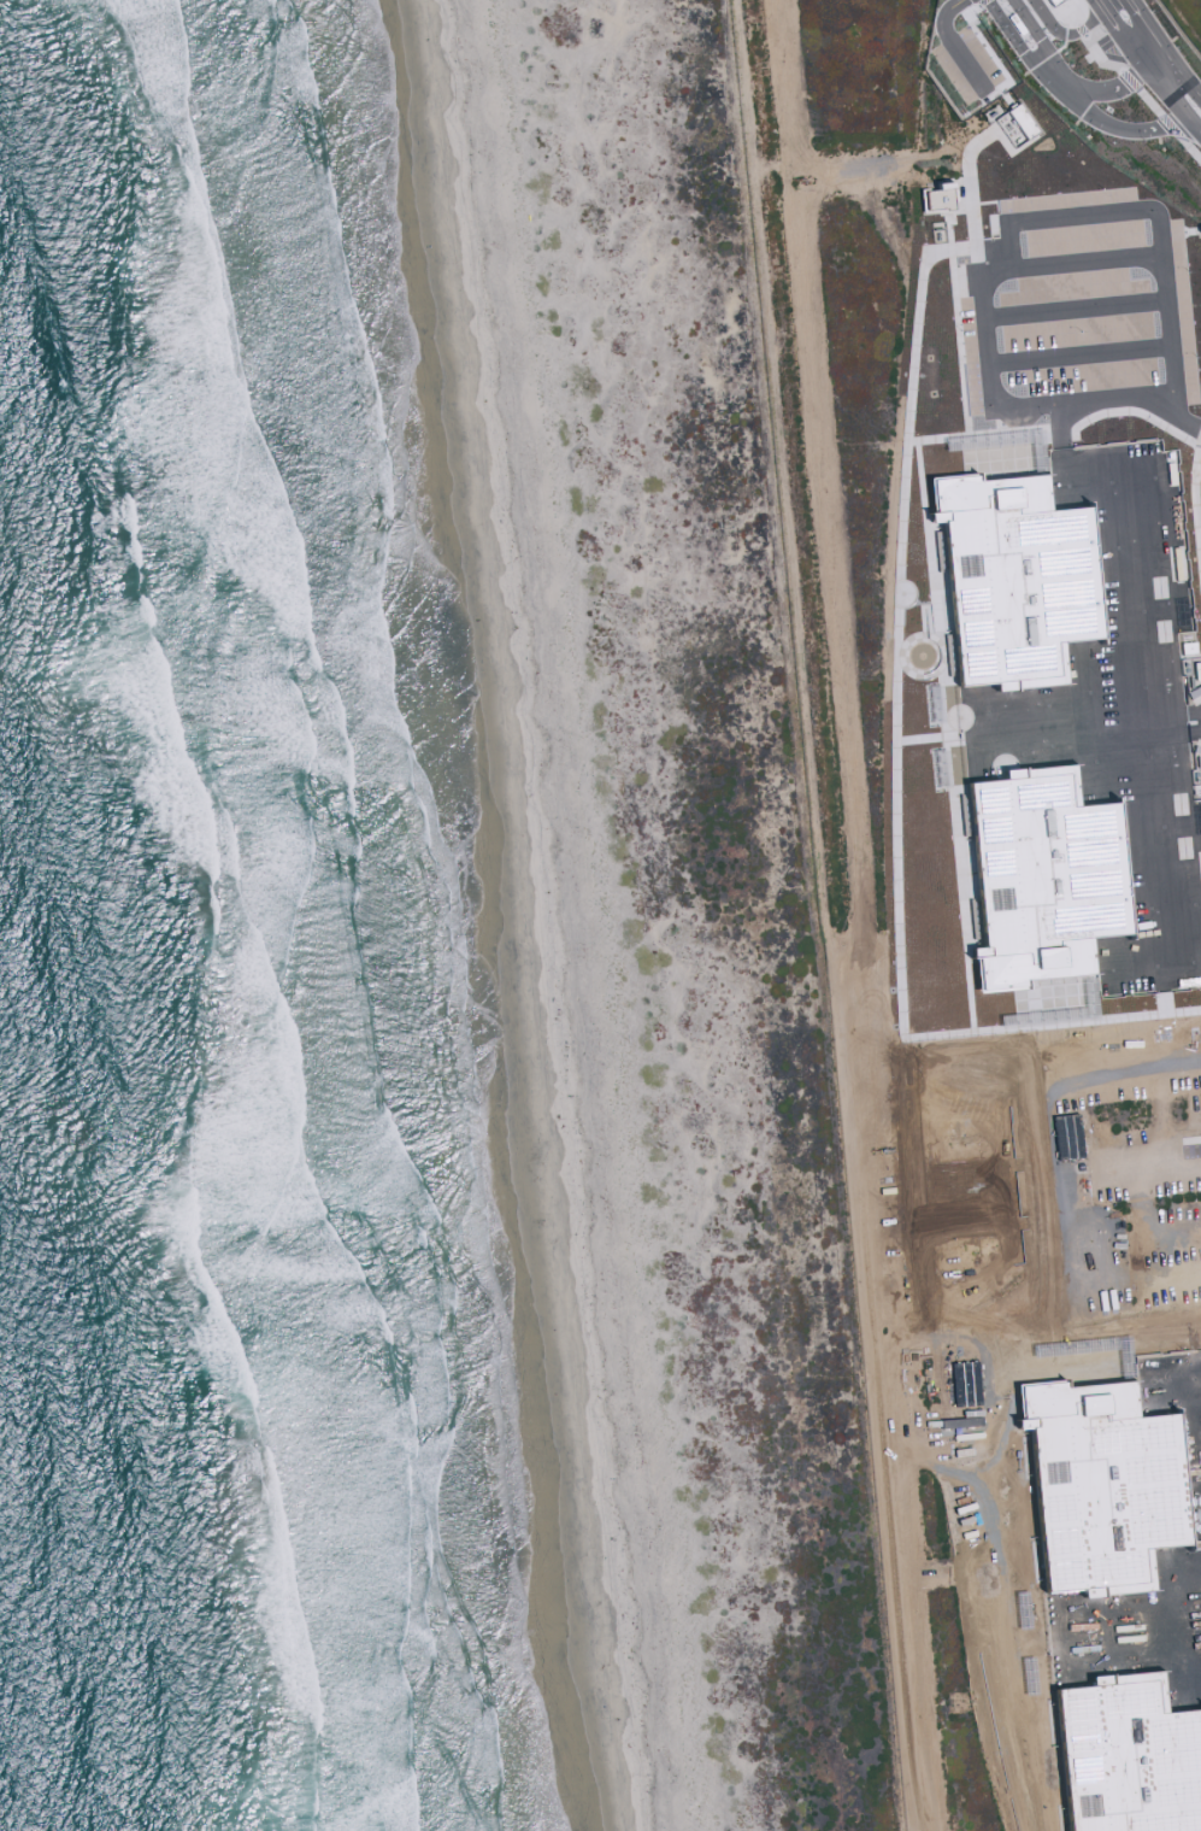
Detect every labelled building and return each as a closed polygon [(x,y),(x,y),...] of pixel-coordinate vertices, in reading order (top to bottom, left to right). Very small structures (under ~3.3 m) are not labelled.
[(1004,132),(1013,126),(1021,138),(1034,130),(1014,101),(993,116),(1004,132)]
